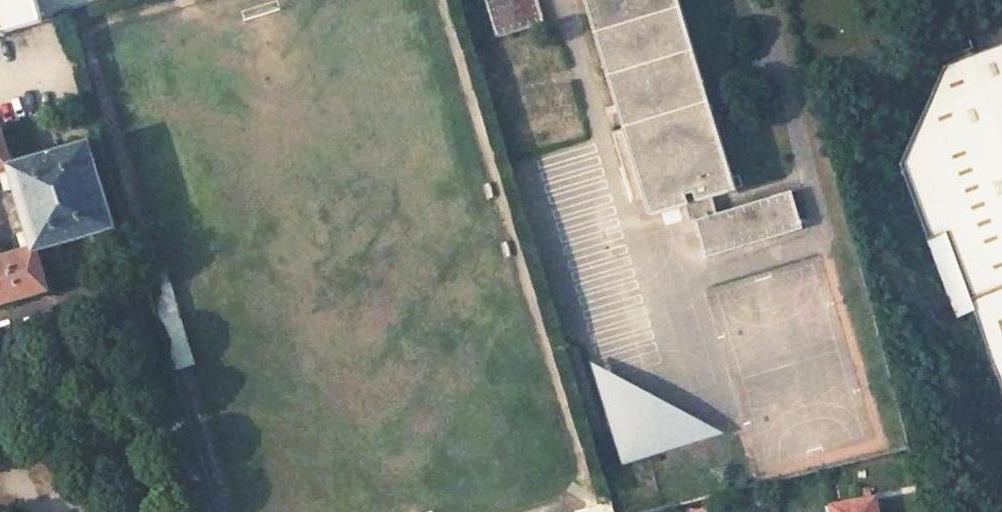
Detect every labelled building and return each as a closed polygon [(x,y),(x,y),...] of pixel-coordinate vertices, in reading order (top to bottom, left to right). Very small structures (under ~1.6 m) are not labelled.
[(66,18),(64,16),(113,0),(0,0),(0,37),(66,18)] [(494,36),(543,22),(536,0),(483,0),(494,36)] [(644,198),(650,216),(684,206),(712,197),(734,191),(677,0),(585,0),(623,127),(644,198)] [(939,63),(896,161),(922,237),(940,230),(1001,395),(1001,40),(939,63)] [(644,198),(623,127),(610,132),(630,202),(644,198)] [(50,293),(40,254),(116,230),(91,148),(16,169),(6,129),(0,131),(0,176),(6,174),(10,189),(20,186),(34,237),(26,239),(29,255),(0,263),(0,307),(50,293)] [(802,229),(791,192),(717,213),(694,220),(705,257),(802,229)] [(712,197),(684,206),(689,222),(694,220),(717,213),(712,197)] [(617,439),(651,457),(721,435),(596,368),(617,439)] [(617,439),(625,465),(651,457),(617,439)] [(842,508),(843,511),(881,511),(879,500),(842,508)] [(576,511),(616,511),(612,502),(576,511)]
